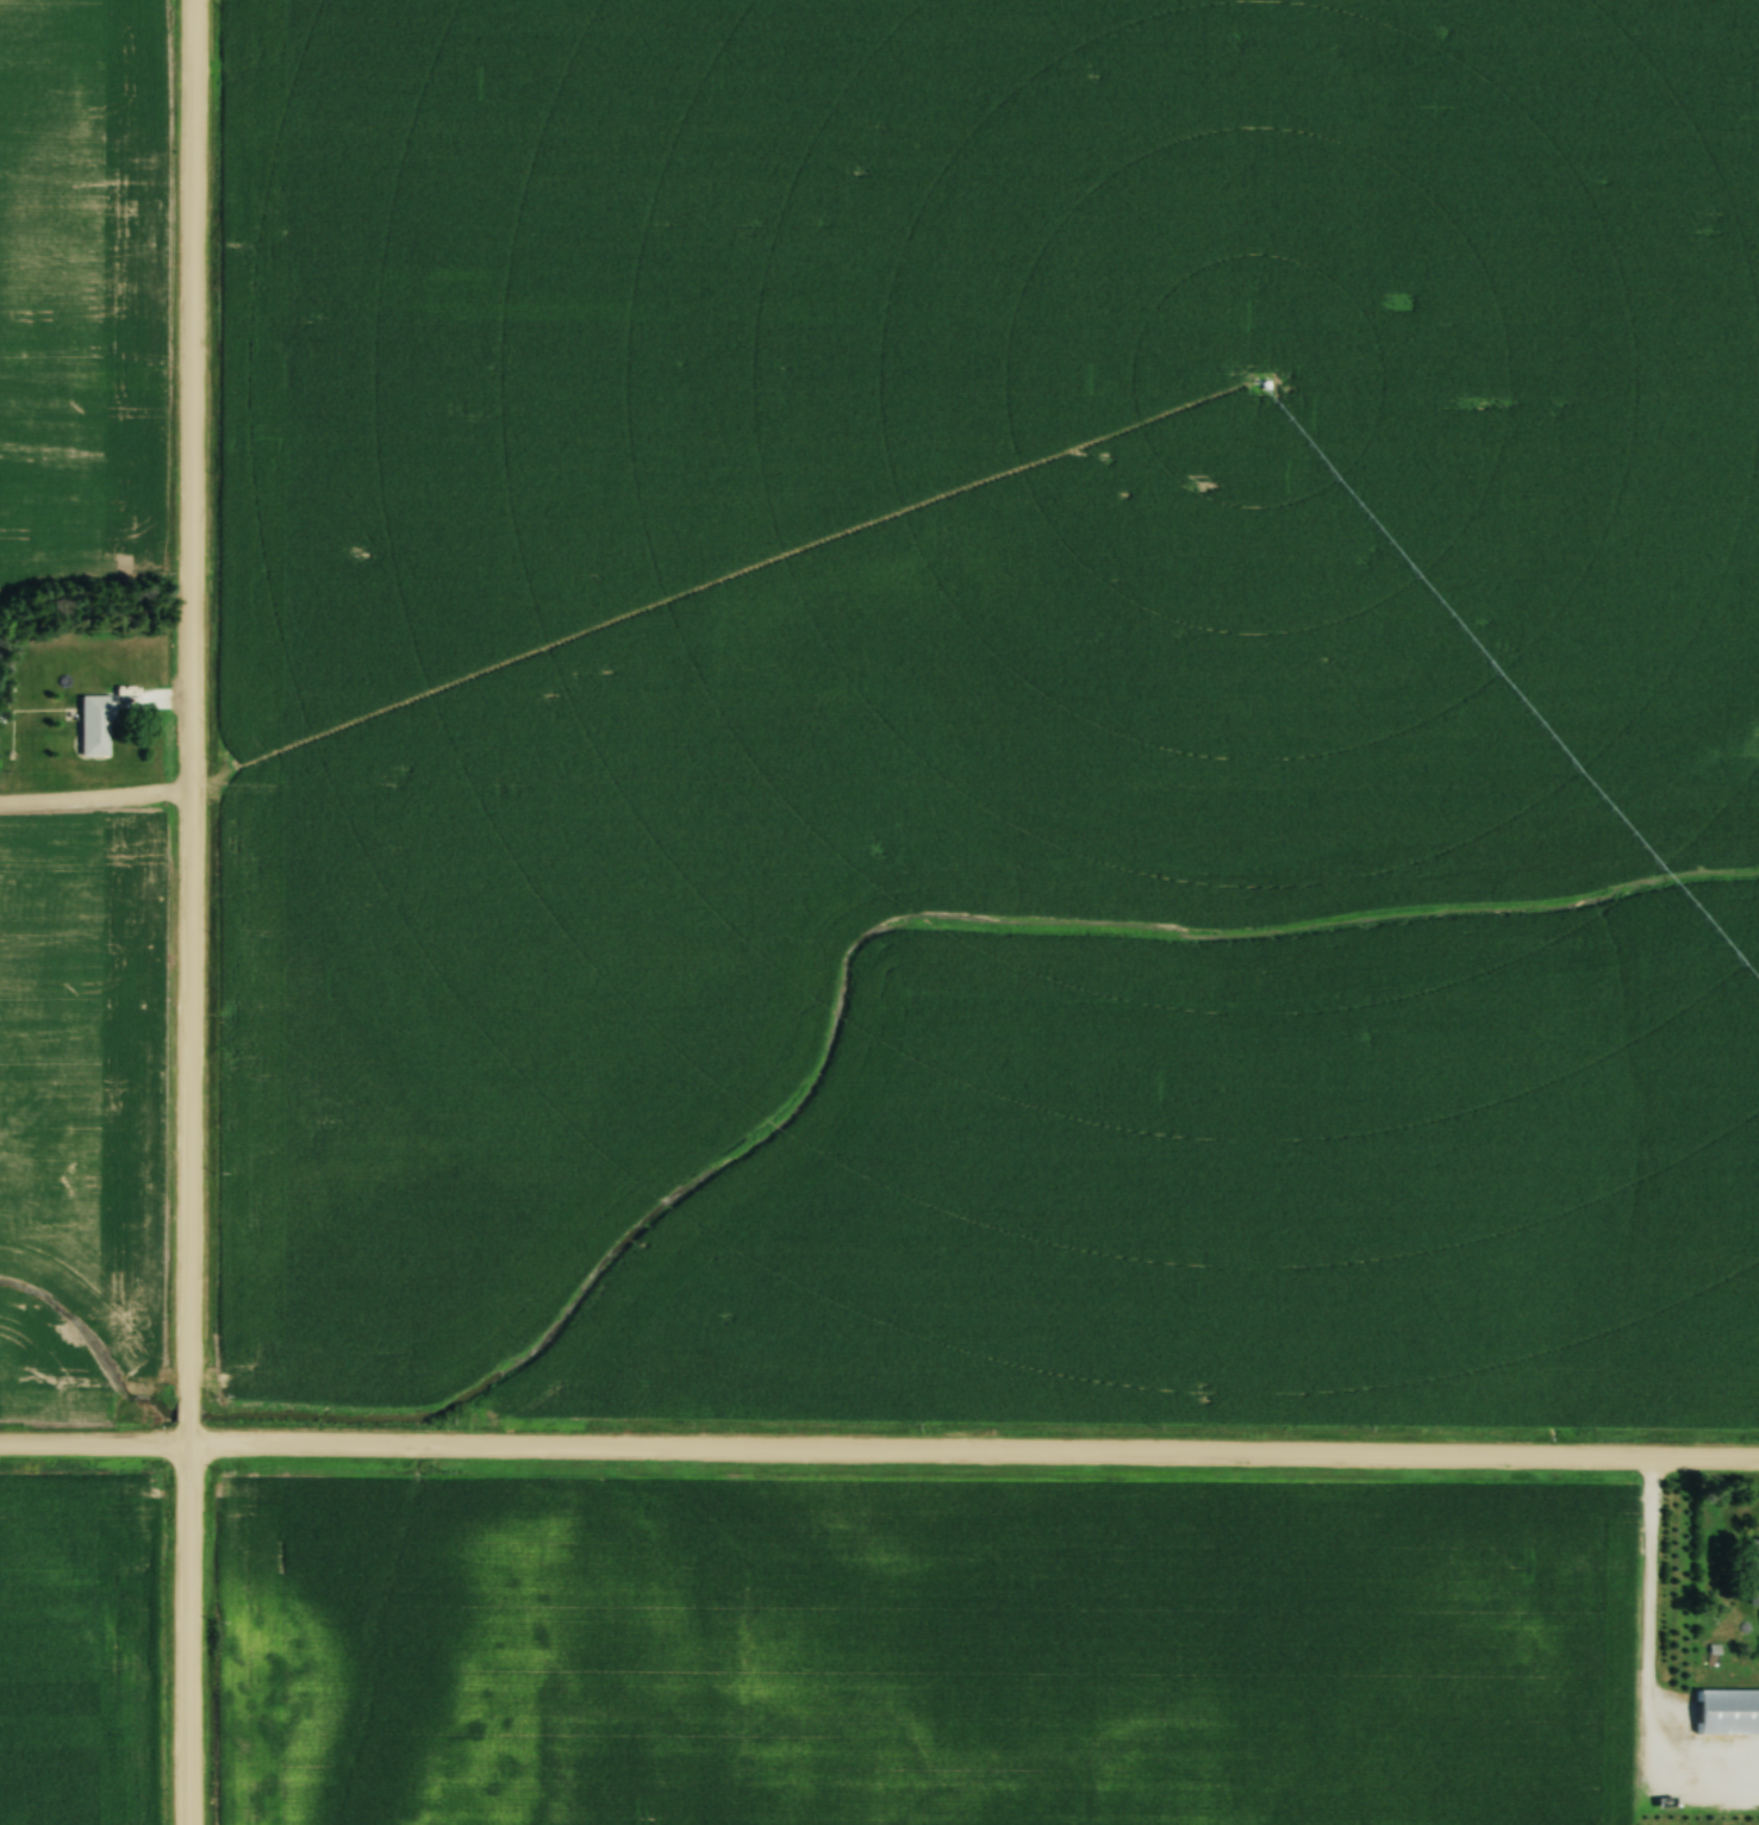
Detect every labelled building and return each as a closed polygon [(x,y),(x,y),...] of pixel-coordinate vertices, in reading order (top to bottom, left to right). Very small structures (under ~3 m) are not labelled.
[(81,757),(109,757),(109,720),(115,720),(115,696),(81,696),(81,757)] [(1695,1735),(1758,1734),(1758,1690),(1695,1690),(1695,1735)]
